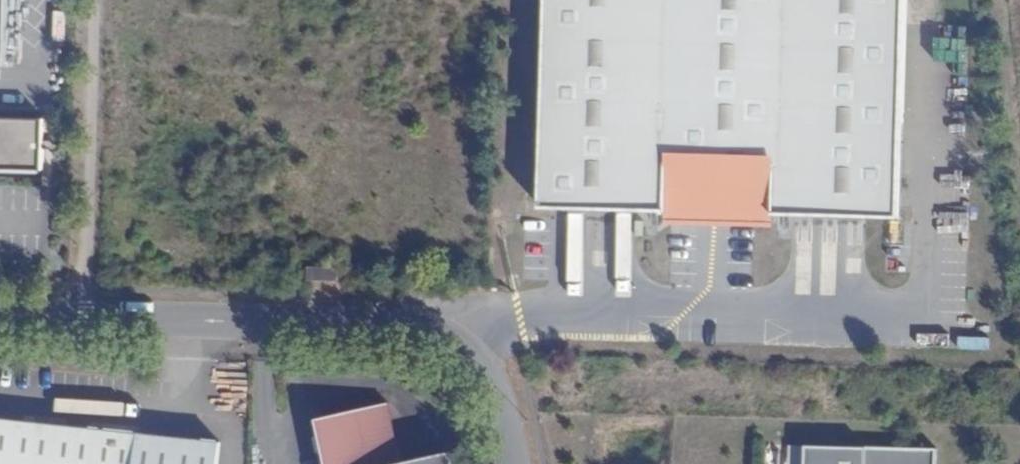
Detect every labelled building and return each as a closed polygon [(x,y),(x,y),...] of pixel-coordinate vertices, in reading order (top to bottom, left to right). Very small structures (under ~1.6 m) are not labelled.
[(776,212),(902,214),(906,0),(546,0),(542,208),(667,210),(776,212)] [(960,49),(961,29),(930,27),(929,47),(960,49)] [(43,171),(43,119),(0,118),(0,170),(43,171)] [(776,219),(776,212),(667,210),(667,217),(776,219)] [(341,283),(341,270),(311,269),(311,282),(341,283)] [(451,452),(401,462),(387,403),(317,418),(327,463),(453,463),(451,452)] [(22,421),(0,419),(0,463),(21,463),(22,421)] [(21,463),(218,463),(220,443),(22,421),(21,463)] [(805,443),(805,463),(936,463),(936,447),(805,443)]
